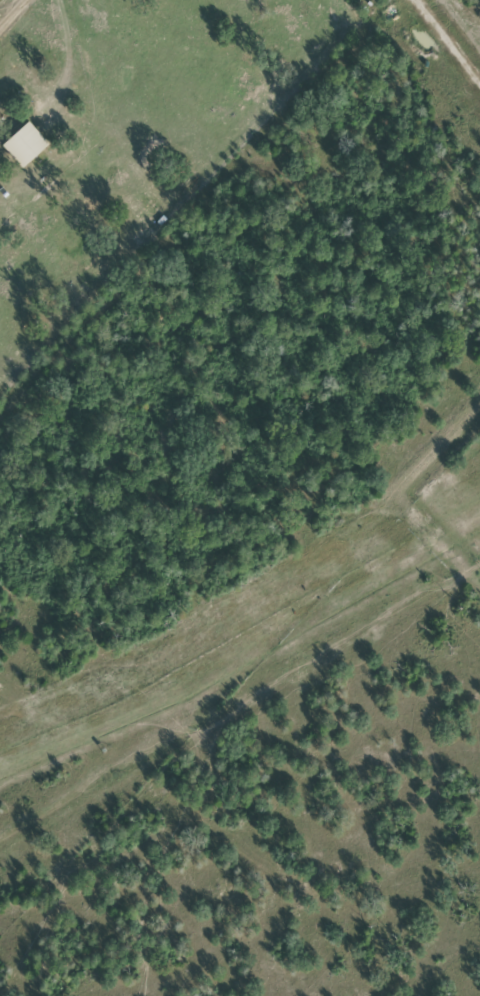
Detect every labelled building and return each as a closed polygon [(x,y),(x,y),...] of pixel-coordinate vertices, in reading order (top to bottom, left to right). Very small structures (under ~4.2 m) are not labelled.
[(21,119),(0,139),(0,150),(17,167),(43,141),(21,119)]
